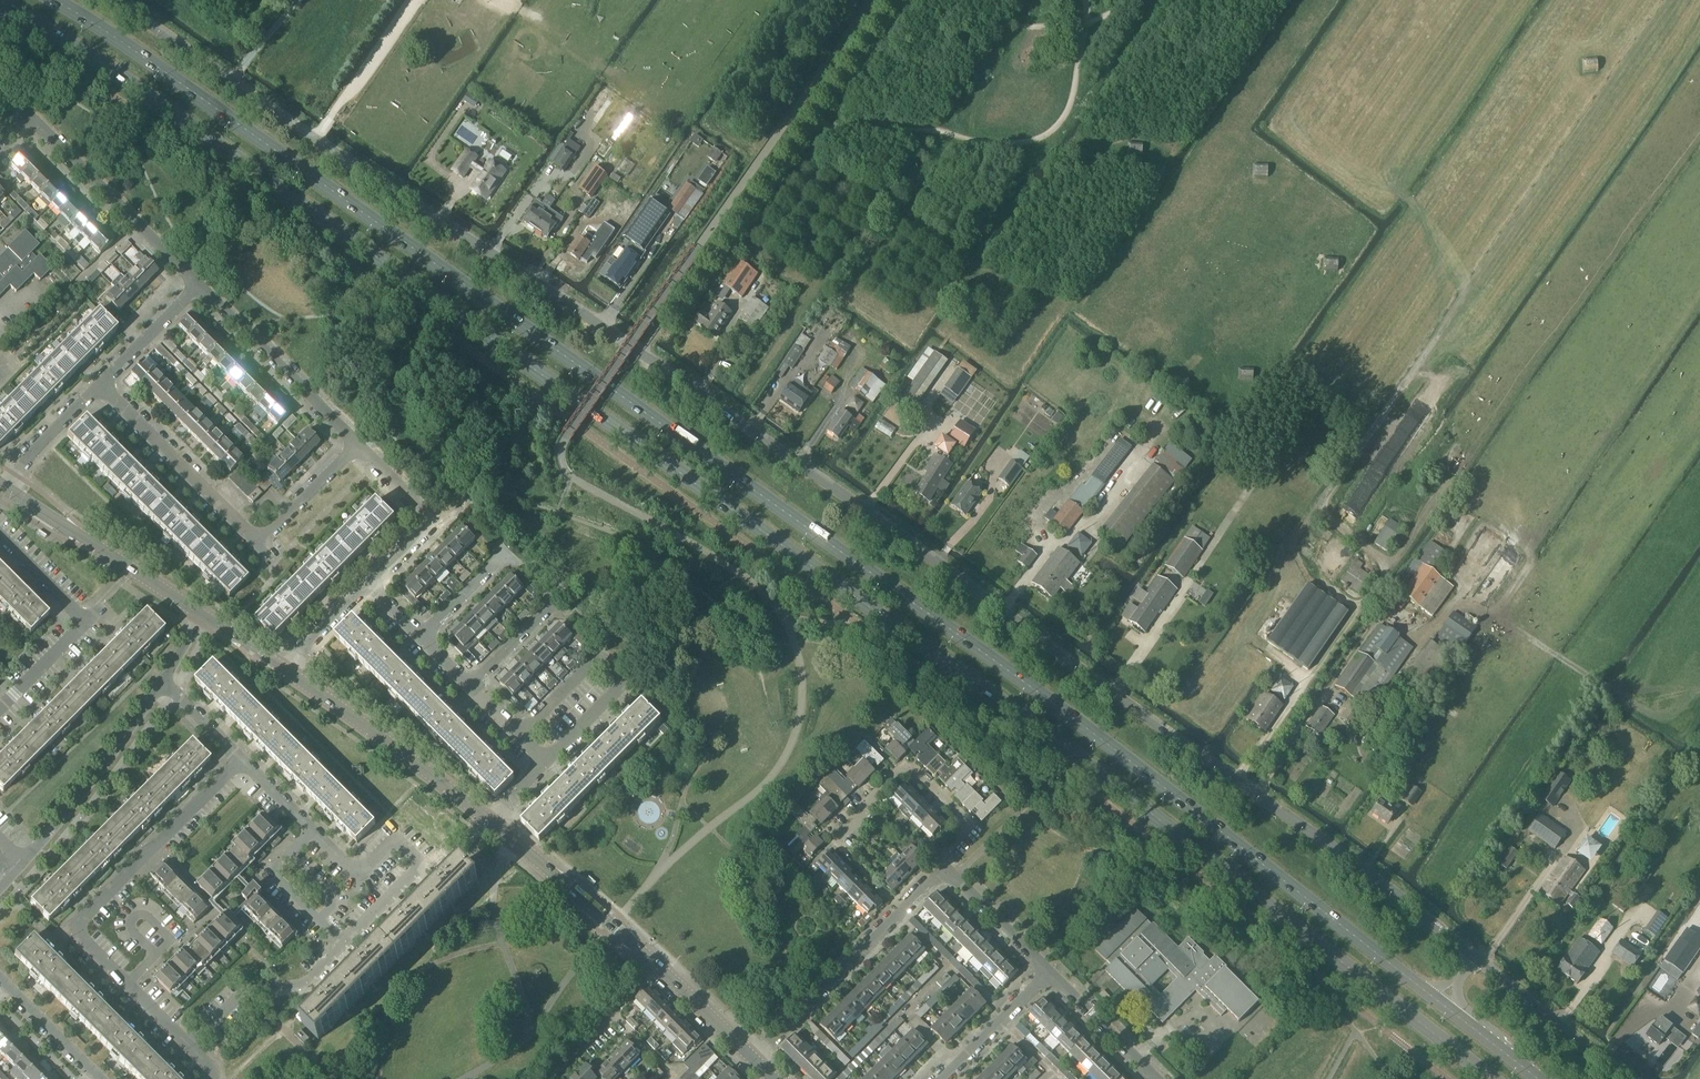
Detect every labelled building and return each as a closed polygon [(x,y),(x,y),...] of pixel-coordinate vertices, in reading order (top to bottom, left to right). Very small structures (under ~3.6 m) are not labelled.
[(1581,61),(1583,73),(1598,71),(1596,59),(1581,61)] [(479,101),(468,94),(463,101),(474,109),(479,101)] [(569,140),(552,164),(564,172),(580,149),(569,140)] [(1127,155),(1142,156),(1143,144),(1128,143),(1127,155)] [(708,157),(715,162),(721,153),(714,149),(708,157)] [(452,171),(463,179),(471,167),(482,174),(471,191),(485,200),(496,184),(497,185),(505,172),(490,162),(484,171),(473,163),(477,158),(466,150),(452,171)] [(10,165),(20,176),(33,163),(23,153),(10,165)] [(24,180),(30,185),(43,173),(33,163),(20,176),(16,179),(20,184),(24,180)] [(1252,177),(1267,178),(1268,165),(1253,165),(1252,177)] [(579,190),(591,198),(606,176),(594,168),(590,174),(579,190)] [(30,185),(40,195),(53,183),(43,173),(30,185)] [(4,191),(9,186),(0,177),(0,187),(4,191)] [(47,208),(50,205),(62,193),(53,183),(40,195),(37,198),(47,208)] [(669,210),(677,215),(695,190),(687,185),(669,210)] [(7,194),(14,201),(18,198),(11,190),(7,194)] [(50,205),(60,215),(72,203),(62,193),(50,205)] [(17,204),(24,211),(28,207),(21,200),(17,204)] [(523,222),(535,230),(549,210),(550,210),(536,200),(532,205),(527,213),(528,215),(523,222)] [(600,275),(620,289),(646,252),(640,249),(667,210),(651,200),(624,238),(630,242),(616,262),(611,258),(600,275)] [(590,202),(575,224),(582,228),(593,212),(591,211),(595,206),(590,202)] [(60,215),(70,225),(82,213),(72,203),(60,215)] [(9,216),(13,220),(21,212),(17,209),(9,216)] [(27,213),(34,221),(38,217),(30,210),(27,213)] [(549,210),(535,230),(547,239),(552,231),(554,233),(563,220),(549,210)] [(74,229),(80,235),(92,222),(82,213),(70,225),(63,231),(68,236),(74,229)] [(3,230),(11,223),(7,219),(0,226),(0,227),(3,230)] [(37,223),(44,231),(48,227),(40,220),(37,223)] [(84,239),(90,245),(102,232),(92,222),(80,235),(74,241),(78,245),(84,239)] [(46,233),(54,241),(58,237),(50,229),(46,233)] [(102,232),(90,245),(100,255),(112,242),(102,232)] [(568,253),(578,261),(595,237),(587,232),(585,234),(583,232),(568,253)] [(4,292),(3,290),(8,285),(16,293),(28,280),(27,278),(32,273),(39,281),(52,269),(39,256),(36,259),(30,253),(38,246),(25,233),(8,249),(8,248),(7,249),(10,251),(5,256),(3,254),(0,257),(0,296),(4,292)] [(56,243),(64,251),(67,247),(60,239),(56,243)] [(126,241),(116,251),(121,255),(131,246),(126,241)] [(66,253),(74,261),(77,257),(70,249),(66,253)] [(114,253),(106,261),(110,265),(117,257),(114,253)] [(141,264),(135,270),(147,282),(158,272),(139,254),(135,258),(141,264)] [(1322,270),(1337,271),(1338,259),(1323,258),(1322,270)] [(80,259),(76,263),(84,270),(87,267),(80,259)] [(721,284),(742,298),(757,275),(737,261),(721,284)] [(104,263),(96,270),(100,274),(107,267),(104,263)] [(135,270),(125,280),(137,293),(147,282),(135,270)] [(94,273),(86,281),(90,284),(97,277),(94,273)] [(125,280),(115,289),(128,302),(137,293),(125,280)] [(714,295),(721,300),(723,297),(725,298),(729,292),(719,286),(716,291),(714,295)] [(105,300),(107,302),(116,311),(117,312),(128,302),(115,289),(105,300)] [(738,319),(753,329),(756,325),(768,308),(753,298),(741,314),(738,319)] [(107,302),(102,307),(112,316),(116,311),(107,302)] [(92,312),(95,308),(90,303),(87,307),(92,312)] [(701,328),(715,337),(731,313),(717,304),(708,317),(702,313),(695,322),(702,327),(701,328)] [(98,312),(107,321),(112,316),(102,307),(98,311),(98,312)] [(98,312),(57,352),(76,371),(117,330),(107,321),(98,312)] [(177,326),(187,337),(200,324),(190,314),(177,326)] [(187,337),(197,346),(209,333),(200,324),(187,337)] [(197,346),(207,356),(219,344),(209,333),(197,346)] [(161,343),(171,353),(176,348),(166,338),(161,343)] [(838,355),(831,366),(836,370),(844,359),(851,348),(835,338),(828,349),(838,355)] [(212,361),(217,366),(229,354),(219,344),(207,356),(201,362),(206,367),(212,361)] [(154,350),(155,350),(164,360),(165,359),(169,355),(159,345),(154,350)] [(830,368),(831,366),(838,355),(828,349),(825,348),(818,360),(830,368)] [(57,352),(17,392),(36,411),(76,371),(57,352)] [(174,355),(181,363),(185,359),(178,352),(174,355)] [(784,365),(790,369),(796,373),(805,362),(793,353),(784,365)] [(902,399),(914,408),(947,362),(934,353),(902,399)] [(217,366),(227,376),(239,363),(229,354),(217,366)] [(176,363),(169,355),(165,359),(173,366),(176,363)] [(879,366),(886,372),(892,364),(885,358),(879,366)] [(130,374),(140,384),(153,371),(143,361),(130,374)] [(184,365),(191,373),(195,369),(187,362),(184,365)] [(227,376),(237,386),(249,373),(239,363),(227,376)] [(186,373),(179,365),(175,369),(183,376),(186,373)] [(849,387),(854,390),(872,403),(885,385),(862,368),(849,387)] [(1238,369),(1238,381),(1253,382),(1253,370),(1238,369)] [(945,388),(958,397),(970,379),(958,370),(945,388)] [(140,384),(150,393),(162,381),(153,371),(140,384)] [(194,375),(201,383),(205,379),(197,371),(194,375)] [(237,386),(247,396),(259,383),(249,373),(237,386)] [(196,383),(189,375),(185,379),(193,386),(196,383)] [(1173,390),(1188,390),(1189,378),(1173,378),(1173,390)] [(150,393),(160,403),(173,391),(162,381),(150,393)] [(204,385),(211,393),(215,389),(207,381),(204,385)] [(247,396),(256,406),(269,393),(259,383),(247,396)] [(206,392),(199,385),(195,389),(202,396),(206,392)] [(781,399),(792,407),(798,412),(812,393),(803,387),(800,391),(791,385),(781,399)] [(160,403),(170,414),(183,401),(173,391),(160,403)] [(213,395),(221,402),(225,399),(217,391),(213,395)] [(17,392),(0,410),(0,447),(36,411),(17,392)] [(256,406),(266,416),(279,403),(269,393),(256,406)] [(216,402),(209,395),(205,399),(212,406),(216,402)] [(845,405),(857,414),(863,404),(852,396),(845,405)] [(170,414),(180,424),(193,411),(183,401),(170,414)] [(223,405),(231,412),(234,409),(227,401),(223,405)] [(279,403),(266,416),(277,426),(289,413),(279,403)] [(226,412),(219,405),(215,409),(222,416),(226,412)] [(180,424),(190,433),(202,421),(193,411),(180,424)] [(233,415),(240,422),(244,418),(237,411),(233,415)] [(840,411),(826,431),(841,441),(850,428),(854,431),(864,419),(859,415),(855,421),(840,411)] [(1051,421),(1056,425),(1062,417),(1056,413),(1051,421)] [(236,422),(228,415),(225,418),(232,426),(236,422)] [(292,416),(281,426),(286,431),(296,420),(292,416)] [(1225,416),(1210,417),(1210,422),(1211,429),(1219,428),(1226,428),(1225,416)] [(66,437),(72,443),(164,535),(228,599),(246,580),(166,500),(108,442),(85,419),(66,437)] [(949,439),(955,443),(963,449),(967,443),(975,431),(971,429),(974,424),(967,420),(964,424),(960,422),(949,439)] [(190,433),(200,443),(212,431),(202,421),(190,433)] [(243,425),(250,432),(254,428),(247,421),(243,425)] [(246,432),(238,424),(234,428),(242,436),(246,432)] [(279,428),(272,436),(275,439),(283,432),(279,428)] [(200,443),(209,453),(222,440),(212,431),(200,443)] [(257,431),(253,435),(261,442),(264,438),(257,431)] [(306,431),(296,441),(309,454),(319,443),(306,431)] [(252,446),(256,442),(248,434),(244,438),(252,446)] [(934,448),(948,458),(956,445),(942,436),(934,448)] [(270,438),(262,446),(265,449),(273,441),(270,438)] [(1121,439),(1119,443),(1098,469),(1092,476),(1093,477),(1085,488),(1080,484),(1068,501),(1068,500),(1057,515),(1050,510),(1044,518),(1065,534),(1083,512),(1104,485),(1102,484),(1131,447),(1121,439)] [(209,453),(219,463),(232,450),(222,440),(209,453)] [(296,441),(286,450),(299,463),(309,454),(296,441)] [(1190,461),(1169,444),(1100,532),(1120,548),(1190,461)] [(259,448),(252,456),(256,459),(263,452),(259,448)] [(232,450),(219,463),(230,473),(242,460),(232,450)] [(286,450),(277,460),(289,473),(299,463),(286,450)] [(943,492),(948,485),(942,481),(952,466),(935,455),(925,471),(928,473),(915,493),(928,502),(937,489),(943,492)] [(262,466),(267,471),(276,480),(279,483),(289,473),(277,460),(272,456),(262,466)] [(1012,462),(1022,469),(1025,464),(1016,457),(1012,462)] [(1022,469),(1012,462),(1011,461),(998,480),(1009,487),(1022,469)] [(228,479),(233,484),(242,475),(237,470),(228,479)] [(267,471),(262,476),(271,485),(276,480),(267,471)] [(233,484),(237,489),(247,479),(242,475),(233,484)] [(262,476),(257,480),(266,490),(271,485),(262,476)] [(237,489),(242,494),(252,484),(247,479),(237,489)] [(253,485),(256,489),(262,494),(266,490),(257,480),(253,485)] [(951,506),(965,516),(971,507),(970,506),(974,501),(975,502),(982,493),(968,483),(951,506)] [(109,493),(114,488),(109,484),(104,488),(109,493)] [(242,494),(247,498),(256,489),(253,485),(252,484),(242,494)] [(256,489),(247,498),(252,504),(262,494),(256,489)] [(274,640),(355,560),(395,519),(376,501),(255,622),(274,640)] [(1391,520),(1384,530),(1374,544),(1386,553),(1403,528),(1391,520)] [(1170,557),(1165,565),(1182,578),(1200,551),(1209,540),(1186,523),(1164,553),(1170,557)] [(462,527),(452,537),(465,550),(475,540),(467,532),(462,527)] [(471,527),(467,532),(475,540),(486,551),(491,546),(471,527)] [(1067,547),(1080,557),(1091,544),(1078,533),(1067,547)] [(452,537),(442,547),(455,560),(465,550),(452,537)] [(159,541),(156,545),(155,546),(160,550),(161,550),(165,546),(159,541)] [(1416,561),(1435,574),(1449,556),(1430,542),(1416,561)] [(1018,563),(1026,569),(1036,556),(1021,544),(1016,551),(1022,557),(1018,563)] [(442,547),(432,557),(445,570),(455,560),(442,547)] [(1031,584),(1052,599),(1060,588),(1068,595),(1074,588),(1066,581),(1080,564),(1058,548),(1031,584)] [(432,557),(422,567),(435,580),(445,570),(432,557)] [(1394,591),(1400,595),(1431,616),(1451,586),(1414,560),(1402,578),(1400,577),(1397,582),(1399,584),(1394,591)] [(473,573),(480,566),(477,562),(469,569),(473,573)] [(422,567),(412,577),(425,590),(435,580),(422,567)] [(30,634),(48,616),(0,568),(0,605),(30,634)] [(463,583),(471,575),(467,572),(459,579),(463,583)] [(193,579),(199,584),(205,579),(199,573),(193,579)] [(511,576),(501,586),(513,599),(524,588),(511,576)] [(402,587),(404,589),(415,600),(425,590),(412,577),(402,587)] [(1141,604),(1138,609),(1136,611),(1152,622),(1159,611),(1161,613),(1177,590),(1157,577),(1145,594),(1139,589),(1133,598),(1141,604)] [(457,582),(454,579),(450,580),(447,582),(447,586),(450,589),(449,589),(453,593),(461,585),(457,582)] [(523,587),(524,588),(526,589),(525,590),(535,599),(539,595),(530,585),(529,586),(527,584),(523,587)] [(1339,606),(1308,584),(1267,642),(1298,664),(1339,606)] [(501,586),(491,596),(503,609),(513,599),(501,586)] [(415,600),(404,589),(399,594),(421,615),(426,611),(415,600)] [(439,599),(443,603),(451,595),(447,591),(439,599)] [(491,596),(481,606),(493,619),(503,609),(491,596)] [(1136,611),(1138,609),(1131,604),(1122,617),(1129,622),(1144,633),(1152,622),(1136,611)] [(471,616),(484,628),(487,632),(497,622),(493,619),(481,606),(471,616)] [(518,618),(522,622),(529,614),(525,610),(518,618)] [(1430,640),(1453,656),(1473,626),(1451,610),(1430,640)] [(105,652),(0,757),(0,790),(2,792),(164,631),(145,612),(105,652)] [(471,616),(461,626),(474,638),(484,628),(471,616)] [(514,779),(416,681),(353,618),(334,637),(496,798),(514,779)] [(508,628),(512,632),(519,624),(515,620),(508,628)] [(560,625),(549,635),(562,648),(572,637),(565,630),(560,625)] [(570,625),(565,630),(572,637),(583,648),(588,643),(570,625)] [(1335,687),(1369,710),(1412,648),(1380,625),(1359,654),(1358,654),(1335,687)] [(451,636),(453,638),(464,648),(474,638),(461,626),(451,636)] [(498,638),(502,642),(509,634),(506,630),(498,638)] [(549,635),(539,645),(552,657),(562,648),(549,635)] [(464,648),(453,638),(449,642),(470,664),(475,659),(464,648)] [(488,648),(492,651),(499,644),(496,640),(488,648)] [(539,645),(529,655),(542,667),(552,657),(539,645)] [(574,654),(571,657),(574,660),(577,663),(582,657),(579,654),(574,654)] [(529,655),(519,665),(532,677),(542,667),(529,655)] [(566,667),(570,671),(577,663),(574,660),(566,667)] [(195,682),(212,699),(357,843),(375,824),(214,663),(195,682)] [(519,665),(510,674),(523,687),(532,677),(519,665)] [(556,677),(560,681),(567,673),(564,669),(556,677)] [(500,684),(502,686),(512,697),(523,687),(510,674),(500,684)] [(1263,685),(1269,689),(1275,680),(1269,676),(1263,685)] [(546,687),(550,690),(550,691),(558,683),(554,679),(546,687)] [(1273,691),(1282,698),(1290,689),(1280,682),(1273,691)] [(1378,702),(1392,711),(1401,699),(1414,708),(1421,698),(1407,689),(1405,692),(1391,683),(1378,702)] [(536,697),(540,700),(548,693),(544,689),(536,697)] [(1248,720),(1265,731),(1282,707),(1265,695),(1248,720)] [(514,699),(509,703),(519,713),(523,708),(514,699)] [(521,823),(539,842),(637,745),(639,747),(645,741),(643,738),(661,720),(642,702),(521,823)] [(1341,719),(1351,726),(1363,711),(1352,703),(1341,719)] [(1306,727),(1319,736),(1332,718),(1334,719),(1335,717),(1320,707),(1306,727)] [(905,746),(908,749),(915,743),(911,739),(895,723),(887,731),(897,741),(895,743),(893,741),(885,749),(890,754),(897,762),(906,754),(901,749),(905,746)] [(917,760),(925,768),(938,756),(930,747),(928,749),(926,748),(936,738),(928,729),(915,743),(908,749),(915,755),(918,752),(921,756),(917,760)] [(1362,743),(1381,757),(1385,752),(1366,738),(1362,743)] [(862,759),(854,768),(859,773),(866,780),(875,772),(870,768),(874,764),(877,767),(884,761),(864,741),(856,749),(866,759),(864,761),(862,759)] [(48,922),(186,784),(209,761),(191,742),(29,904),(48,922)] [(168,746),(164,750),(170,757),(174,752),(168,746)] [(938,779),(945,785),(964,766),(956,758),(946,768),(944,766),(946,764),(938,756),(925,768),(934,777),(938,772),(942,776),(938,779)] [(954,797),(962,805),(975,792),(967,784),(965,786),(963,784),(973,774),(964,766),(945,785),(951,792),(954,789),(958,792),(954,797)] [(836,770),(827,779),(846,798),(853,791),(850,788),(854,784),(858,789),(866,780),(859,773),(854,768),(846,776),(847,778),(845,780),(836,770)] [(1556,772),(1539,796),(1554,806),(1571,782),(1556,772)] [(822,810),(830,817),(838,809),(834,804),(837,801),(840,804),(846,798),(827,779),(819,787),(825,793),(815,803),(817,805),(822,810)] [(892,796),(902,806),(908,800),(910,802),(914,798),(917,796),(909,788),(906,785),(904,788),(900,792),(898,790),(892,796)] [(1404,801),(1412,807),(1421,794),(1414,789),(1404,801)] [(975,792),(962,805),(970,813),(975,809),(978,813),(975,816),(982,822),(1001,803),(993,794),(983,804),(981,802),(983,801),(975,792)] [(902,806),(912,817),(918,810),(921,812),(925,808),(927,806),(920,799),(917,796),(914,798),(910,802),(908,800),(902,806)] [(1372,813),(1387,824),(1399,808),(1384,797),(1372,813)] [(883,805),(878,801),(874,805),(878,809),(883,805)] [(791,815),(804,828),(810,834),(817,828),(813,825),(817,821),(821,825),(830,817),(822,810),(817,805),(809,813),(810,814),(809,816),(799,806),(791,815)] [(912,817),(922,827),(929,820),(931,823),(935,819),(937,816),(930,809),(927,806),(925,808),(921,812),(918,810),(912,817)] [(1528,831),(1554,849),(1565,833),(1540,814),(1528,831)] [(265,816),(257,825),(277,845),(281,841),(275,834),(279,830),(265,816)] [(929,820),(922,827),(932,837),(939,831),(941,833),(947,826),(940,819),(937,816),(935,819),(931,823),(929,820)] [(894,826),(899,830),(903,825),(899,821),(894,826)] [(888,824),(884,828),(888,832),(892,828),(888,824)] [(257,825),(250,832),(264,845),(267,842),(274,848),(277,845),(257,825)] [(903,825),(899,830),(903,834),(907,830),(903,825)] [(804,828),(784,848),(793,856),(800,849),(802,850),(810,858),(811,858),(815,853),(823,845),(815,837),(811,841),(807,837),(810,834),(804,828)] [(1506,838),(1514,843),(1520,834),(1513,828),(1506,838)] [(250,832),(243,839),(263,859),(266,856),(260,849),(264,845),(250,832)] [(243,839),(235,847),(249,860),(252,857),(259,863),(263,859),(243,839)] [(872,840),(868,844),(872,848),(876,844),(872,840)] [(872,848),(868,844),(864,848),(868,852),(872,848)] [(921,849),(925,853),(929,849),(925,844),(921,849)] [(237,850),(230,857),(243,870),(247,867),(253,873),(257,869),(251,863),(251,862),(249,860),(235,847),(234,847),(237,850)] [(912,847),(901,857),(908,864),(905,866),(909,870),(912,872),(919,865),(922,862),(920,859),(916,855),(918,853),(912,847)] [(1498,865),(1506,870),(1517,853),(1510,848),(1498,865)] [(818,875),(822,880),(827,875),(833,869),(835,871),(842,864),(834,857),(831,853),(829,855),(829,856),(826,858),(825,860),(821,856),(815,863),(812,866),(818,872),(821,869),(822,870),(818,875)] [(230,857),(222,865),(242,885),(246,881),(239,874),(243,870),(230,857)] [(901,857),(891,868),(898,874),(895,876),(899,880),(902,882),(909,875),(912,872),(909,870),(905,866),(908,864),(901,857)] [(1539,893),(1558,907),(1584,871),(1565,857),(1539,893)] [(407,910),(407,911),(395,922),(398,925),(363,960),(360,957),(349,968),(348,969),(351,971),(352,972),(331,993),(330,992),(328,990),(316,1001),(319,1005),(301,1022),(318,1039),(438,920),(461,897),(477,880),(460,863),(443,881),(439,878),(427,890),(430,892),(431,893),(410,914),(409,913),(407,910)] [(150,876),(158,883),(169,872),(162,864),(150,876)] [(827,875),(822,880),(826,884),(831,879),(837,885),(843,878),(845,880),(849,876),(852,874),(842,864),(835,871),(833,869),(827,875)] [(242,885),(222,865),(199,887),(213,901),(220,893),(232,882),(238,888),(242,885)] [(898,874),(891,868),(881,878),(887,884),(885,886),(892,892),(898,886),(902,882),(899,880),(895,876),(898,874)] [(158,883),(165,891),(177,879),(169,872),(158,883)] [(837,885),(847,895),(853,889),(855,891),(860,886),(862,884),(855,877),(852,874),(849,876),(845,880),(843,878),(837,885)] [(813,880),(818,884),(822,880),(818,875),(813,880)] [(165,891),(173,898),(184,887),(177,879),(165,891)] [(822,880),(818,884),(822,888),(826,884),(822,880)] [(847,895),(857,905),(863,899),(865,901),(870,897),(872,894),(865,887),(862,884),(860,886),(855,891),(853,889),(847,895)] [(258,928),(260,925),(272,914),(274,911),(259,896),(262,893),(254,885),(242,897),(247,902),(250,900),(252,902),(242,912),(258,928)] [(173,898),(180,906),(192,894),(184,887),(173,898)] [(923,908),(933,918),(939,912),(947,904),(938,894),(937,893),(929,902),(923,908)] [(1565,903),(1571,908),(1579,898),(1576,896),(1578,894),(1576,893),(1574,895),(1572,893),(1565,903)] [(192,894),(180,906),(188,913),(185,916),(194,924),(210,908),(202,899),(199,902),(192,894)] [(872,919),(871,918),(877,912),(876,911),(882,904),(875,897),(872,894),(870,897),(865,901),(863,899),(857,905),(866,913),(865,914),(862,920),(866,924),(872,919)] [(1620,896),(1613,905),(1623,913),(1630,903),(1620,895),(1620,896)] [(834,900),(838,904),(842,900),(838,896),(834,900)] [(842,900),(838,904),(842,908),(846,904),(842,900)] [(933,918),(943,928),(949,922),(957,913),(947,904),(939,912),(933,918)] [(1136,910),(1095,951),(1106,962),(1106,961),(1110,966),(1105,971),(1146,1012),(1148,1009),(1162,1024),(1195,991),(1221,1017),(1226,1012),(1237,1023),(1257,1004),(1224,970),(1227,968),(1215,956),(1209,962),(1203,955),(1203,954),(1188,939),(1178,949),(1152,923),(1151,925),(1136,910)] [(1659,912),(1648,928),(1657,933),(1667,918),(1659,912)] [(943,928),(953,938),(958,932),(967,923),(957,913),(949,922),(943,928)] [(260,925),(268,933),(279,921),(272,914),(260,925)] [(202,927),(199,931),(219,951),(242,928),(228,915),(223,920),(209,934),(202,927)] [(908,923),(918,933),(923,928),(913,918),(908,923)] [(1588,935),(1601,945),(1613,929),(1600,919),(1588,935)] [(862,920),(858,924),(862,928),(866,924),(862,920)] [(268,933),(275,940),(287,929),(279,921),(268,933)] [(953,938),(963,947),(968,942),(977,933),(967,923),(958,932),(953,938)] [(918,933),(928,942),(933,938),(923,928),(918,933)] [(287,929),(275,940),(283,948),(294,936),(287,929)] [(201,942),(198,945),(211,959),(219,951),(199,931),(195,935),(201,942)] [(963,947),(973,957),(978,952),(987,943),(977,933),(968,942),(963,947)] [(910,937),(900,947),(905,952),(914,961),(924,951),(915,942),(910,936),(909,937),(910,937)] [(33,938),(32,937),(14,956),(137,1078),(174,1078),(33,938)] [(928,942),(938,952),(943,948),(933,938),(928,942)] [(1557,970),(1577,984),(1599,953),(1579,939),(1557,970)] [(1612,953),(1632,967),(1641,954),(1621,940),(1612,953)] [(184,946),(188,951),(201,964),(201,965),(203,967),(211,959),(198,945),(194,949),(187,943),(184,946)] [(973,957),(983,967),(988,962),(997,953),(987,943),(978,952),(973,957)] [(1676,946),(1660,968),(1679,981),(1694,959),(1676,946)] [(900,947),(890,957),(896,962),(904,971),(914,961),(905,952),(900,947)] [(177,948),(174,952),(194,972),(201,965),(201,964),(188,951),(184,954),(177,948)] [(938,952),(948,962),(952,958),(943,948),(938,952)] [(176,962),(172,966),(186,979),(194,972),(174,952),(170,955),(176,962)] [(983,967),(992,977),(998,972),(1007,963),(997,953),(988,962),(983,967)] [(890,957),(880,967),(885,972),(894,981),(904,971),(896,962),(890,957)] [(948,962),(958,972),(962,968),(952,958),(948,962)] [(162,963),(158,967),(178,987),(186,979),(172,966),(169,969),(162,963)] [(998,972),(992,977),(1002,987),(1002,988),(1008,982),(1017,973),(1007,963),(998,972)] [(934,965),(926,973),(930,977),(938,970),(934,965)] [(178,987),(158,967),(155,970),(161,977),(157,981),(171,995),(178,987)] [(880,967),(870,977),(876,982),(884,991),(894,981),(885,972),(880,967)] [(958,972),(968,982),(972,978),(962,968),(958,972)] [(926,973),(916,983),(921,987),(930,977),(926,973)] [(936,983),(941,989),(951,979),(945,974),(936,983)] [(205,983),(208,985),(215,979),(212,976),(205,983)] [(954,976),(951,979),(941,989),(915,1015),(916,1016),(920,1019),(959,980),(954,976)] [(870,977),(860,986),(866,992),(875,1001),(884,991),(876,982),(870,977)] [(968,982),(978,992),(982,987),(972,978),(968,982)] [(916,983),(906,993),(911,997),(921,987),(916,983)] [(860,986),(850,996),(856,1002),(865,1011),(875,1001),(866,992),(860,986)] [(636,1000),(646,1010),(652,1004),(654,1005),(658,1002),(660,999),(651,990),(648,987),(646,990),(642,994),(636,1000)] [(982,987),(978,992),(988,1002),(992,998),(982,987)] [(971,991),(961,1000),(967,1005),(976,1014),(985,1005),(976,996),(971,990),(970,990),(971,991)] [(1099,995),(1105,1001),(1109,997),(1103,991),(1099,995)] [(906,993),(896,1003),(901,1007),(911,997),(906,993)] [(850,996),(840,1006),(846,1012),(855,1021),(865,1011),(856,1002),(850,996)] [(646,1010),(656,1021),(662,1014),(663,1014),(665,1015),(668,1012),(670,1010),(663,1002),(660,999),(658,1002),(654,1005),(652,1004),(646,1010)] [(1029,1014),(1038,1023),(1044,1018),(1053,1009),(1044,1000),(1043,999),(1035,1008),(1029,1014)] [(1698,1017),(1699,1014),(1699,1003),(1694,999),(1687,1010),(1698,1017)] [(961,1000),(951,1010),(957,1015),(966,1024),(976,1014),(967,1005),(961,1000)] [(896,1003),(887,1012),(891,1017),(901,1007),(896,1003)] [(840,1006),(830,1016),(836,1022),(845,1030),(855,1021),(846,1012),(840,1006)] [(1038,1023),(1049,1034),(1054,1028),(1063,1019),(1053,1009),(1044,1018),(1038,1023)] [(656,1021),(666,1031),(673,1025),(673,1024),(675,1025),(678,1022),(681,1020),(674,1013),(670,1010),(668,1012),(665,1015),(663,1014),(662,1014),(656,1021)] [(951,1010),(941,1020),(947,1025),(956,1034),(966,1024),(957,1015),(951,1010)] [(877,1023),(878,1024),(881,1027),(891,1017),(887,1012),(877,1023)] [(836,1022),(830,1016),(821,1026),(820,1026),(826,1032),(835,1041),(835,1040),(845,1030),(836,1022)] [(916,1016),(911,1020),(921,1030),(926,1025),(920,1019),(916,1016)] [(626,1022),(630,1026),(634,1022),(630,1017),(626,1022)] [(903,1021),(899,1017),(889,1027),(893,1032),(903,1021)] [(1645,1036),(1658,1046),(1672,1028),(1660,1018),(1645,1036)] [(1049,1034),(1058,1043),(1064,1037),(1072,1029),(1063,1019),(1054,1028),(1049,1034)] [(666,1031),(676,1041),(683,1035),(684,1034),(685,1036),(688,1032),(691,1030),(684,1023),(681,1020),(678,1022),(675,1025),(673,1024),(673,1025),(666,1031)] [(907,1025),(913,1031),(916,1035),(921,1030),(911,1020),(907,1025)] [(931,1030),(935,1034),(936,1036),(945,1045),(946,1044),(945,1044),(956,1034),(947,1025),(941,1020),(931,1030)] [(634,1022),(630,1026),(634,1030),(638,1026),(634,1022)] [(805,1026),(815,1036),(819,1031),(810,1022),(805,1026)] [(1015,1028),(1025,1037),(1029,1033),(1019,1023),(1015,1028)] [(1697,1040),(1699,1036),(1699,1023),(1691,1035),(1697,1040)] [(878,1024),(868,1034),(873,1039),(883,1028),(881,1027),(878,1024)] [(931,1030),(926,1025),(921,1030),(930,1039),(935,1034),(931,1030)] [(889,1027),(879,1037),(883,1042),(893,1032),(889,1027)] [(1058,1043),(1068,1053),(1074,1048),(1083,1039),(1072,1029),(1064,1037),(1058,1043)] [(300,1030),(294,1036),(304,1045),(309,1040),(300,1030)] [(683,1035),(676,1041),(673,1045),(683,1055),(686,1051),(693,1045),(695,1047),(701,1040),(694,1033),(691,1030),(688,1032),(685,1036),(684,1034),(683,1035)] [(921,1030),(916,1035),(918,1037),(926,1044),(930,1039),(921,1030)] [(815,1036),(825,1045),(829,1041),(819,1031),(815,1036)] [(912,1031),(903,1041),(908,1047),(917,1055),(927,1046),(926,1044),(918,1037),(916,1035),(913,1031),(912,1031)] [(1025,1037),(1035,1048),(1039,1043),(1029,1033),(1025,1037)] [(868,1034),(858,1044),(863,1048),(873,1039),(868,1034)] [(4,1058),(17,1045),(7,1035),(0,1042),(0,1054),(4,1058)] [(782,1050),(791,1060),(796,1054),(805,1045),(796,1036),(787,1044),(781,1050),(782,1050)] [(879,1037),(869,1047),(873,1051),(883,1042),(879,1037)] [(646,1042),(650,1046),(655,1042),(650,1038),(646,1042)] [(1076,1066),(1078,1063),(1084,1058),(1093,1049),(1083,1039),(1074,1048),(1068,1053),(1075,1060),(1073,1062),(1076,1066)] [(825,1045),(835,1055),(839,1051),(829,1041),(825,1045)] [(903,1041),(893,1051),(898,1057),(907,1065),(917,1055),(908,1047),(903,1041)] [(621,1049),(618,1052),(620,1055),(624,1059),(622,1061),(629,1067),(639,1057),(632,1051),(634,1049),(628,1042),(621,1049)] [(655,1042),(650,1046),(655,1051),(659,1046),(655,1042)] [(1035,1048),(1044,1057),(1049,1053),(1039,1043),(1035,1048)] [(863,1048),(858,1044),(848,1054),(853,1059),(863,1048)] [(1018,1044),(1013,1048),(1017,1052),(1023,1058),(1027,1053),(1018,1044)] [(4,1058),(14,1068),(26,1055),(17,1045),(4,1058)] [(704,1045),(694,1055),(704,1064),(707,1062),(714,1055),(704,1045)] [(791,1060),(801,1069),(806,1064),(815,1055),(805,1045),(796,1054),(791,1060)] [(869,1047),(859,1057),(863,1061),(873,1051),(869,1047)] [(1011,1047),(1001,1057),(1007,1062),(1015,1071),(1025,1061),(1026,1061),(1023,1058),(1017,1052),(1013,1048),(1012,1047),(1011,1047)] [(1078,1063),(1088,1073),(1094,1068),(1103,1059),(1093,1049),(1084,1058),(1078,1063)] [(839,1051),(835,1055),(845,1066),(850,1062),(839,1051)] [(893,1051),(883,1061),(888,1067),(897,1075),(907,1065),(898,1057),(893,1051)] [(611,1059),(608,1062),(610,1065),(614,1069),(612,1071),(618,1077),(629,1067),(622,1061),(624,1059),(620,1055),(618,1052),(611,1059)] [(661,1056),(665,1061),(669,1057),(665,1052),(661,1056)] [(1037,1062),(1027,1053),(1023,1058),(1026,1061),(1032,1067),(1037,1062)] [(1044,1057),(1055,1067),(1059,1063),(1049,1053),(1044,1057)] [(14,1068),(24,1077),(36,1065),(26,1055),(14,1068)] [(684,1065),(689,1070),(694,1075),(704,1064),(694,1055),(684,1065)] [(810,1078),(811,1078),(816,1074),(825,1065),(815,1055),(806,1064),(801,1069),(810,1078)] [(859,1057),(849,1067),(854,1071),(863,1061),(859,1057)] [(992,1067),(997,1072),(1004,1078),(1007,1078),(1015,1071),(1007,1062),(1001,1057),(992,1067)] [(1094,1078),(1102,1078),(1104,1077),(1113,1069),(1103,1059),(1094,1068),(1088,1073),(1094,1078)] [(873,1071),(878,1077),(881,1078),(894,1078),(897,1075),(888,1067),(883,1061),(873,1071)] [(608,1062),(600,1070),(597,1073),(600,1075),(603,1078),(616,1078),(618,1077),(612,1071),(614,1069),(610,1065),(608,1062)] [(1055,1067),(1064,1077),(1069,1073),(1059,1063),(1055,1067)] [(25,1078),(42,1078),(46,1074),(36,1065),(24,1077),(25,1078)] [(576,1076),(578,1078),(579,1078),(596,1078),(591,1074),(592,1072),(586,1065),(579,1072),(576,1076)] [(811,1078),(832,1078),(836,1076),(835,1075),(825,1065),(816,1074),(811,1078)] [(839,1077),(841,1078),(846,1078),(854,1071),(849,1067),(839,1077)] [(982,1077),(984,1078),(1004,1078),(997,1072),(992,1067),(982,1077)] [(719,1078),(738,1078),(734,1075),(728,1069),(728,1070),(719,1078)] [(1123,1078),(1113,1069),(1104,1077),(1102,1078),(1122,1078),(1123,1078)] [(654,1074),(659,1078),(663,1074),(659,1070),(654,1074)] [(680,1078),(698,1078),(694,1075),(689,1070),(685,1075),(685,1074),(680,1078)] [(1027,1078),(1036,1078),(1040,1075),(1036,1071),(1027,1078)]
